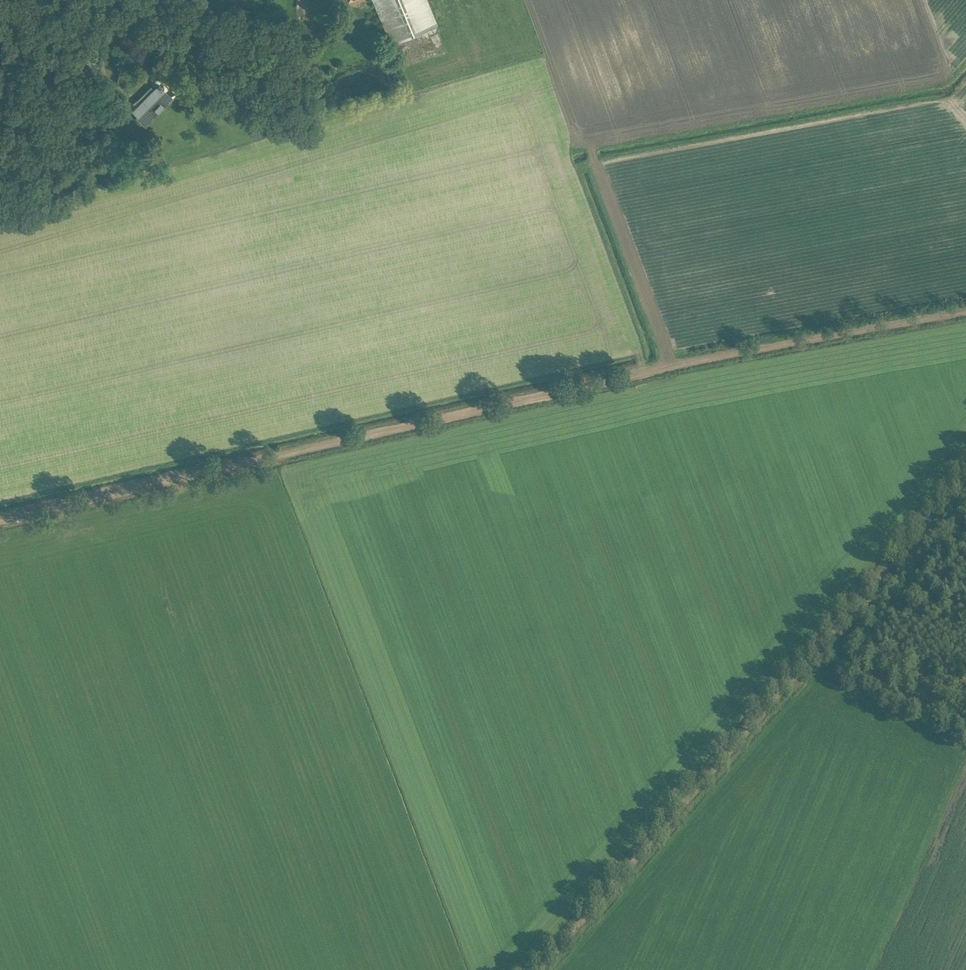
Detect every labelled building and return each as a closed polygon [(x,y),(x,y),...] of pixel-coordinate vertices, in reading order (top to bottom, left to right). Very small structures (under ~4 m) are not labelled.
[(392,44),(438,25),(428,0),(374,0),(392,44)] [(155,112),(156,112),(158,110),(159,111),(164,106),(164,105),(170,99),(162,91),(165,89),(159,84),(153,90),(151,88),(152,87),(151,86),(142,95),(140,97),(138,99),(137,100),(135,101),(133,102),(134,103),(135,103),(136,103),(136,102),(137,102),(140,104),(134,110),(139,115),(141,113),(145,116),(147,116),(150,115),(151,115),(152,114),(154,113),(155,112)] [(252,128),(252,138),(261,138),(261,128),(252,128)]
